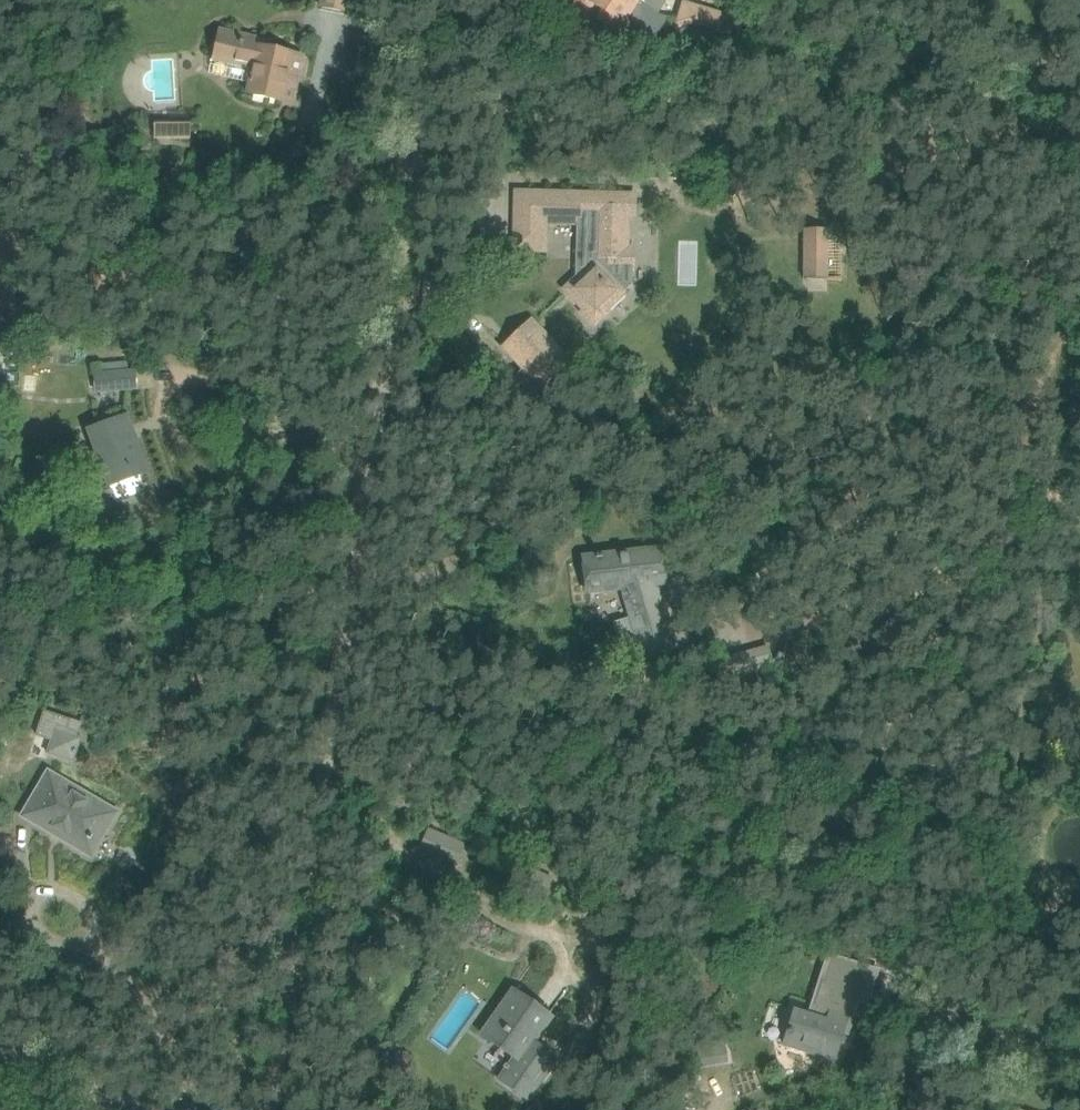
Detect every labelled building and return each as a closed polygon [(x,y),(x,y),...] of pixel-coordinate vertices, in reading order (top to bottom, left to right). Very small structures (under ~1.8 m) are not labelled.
[(570,11),(583,19),(593,4),(602,10),(596,19),(618,34),(628,18),(656,36),(669,17),(658,14),(639,2),(640,0),(577,0),(570,11)] [(674,33),(732,53),(743,19),(685,0),(674,33)] [(300,55),(278,50),(259,46),(261,38),(220,29),(214,57),(254,66),(248,93),(282,101),(287,78),(295,79),(300,55)] [(190,124),(169,124),(170,140),(190,140),(190,124)] [(516,221),(515,249),(546,250),(547,222),(577,223),(577,236),(596,236),(595,261),(566,289),(584,308),(581,311),(590,321),(600,321),(610,312),(607,308),(632,284),(634,245),(630,245),(631,217),(635,217),(636,195),(539,193),(517,192),(516,221)] [(803,228),(802,279),(828,279),(829,228),(803,228)] [(506,348),(544,389),(570,364),(532,323),(506,348)] [(94,372),(96,391),(97,392),(137,388),(135,369),(130,370),(129,359),(101,362),(102,371),(94,372)] [(127,416),(106,424),(88,431),(96,451),(101,449),(114,483),(147,470),(127,416)] [(650,675),(671,668),(680,666),(656,583),(665,582),(662,550),(602,556),(602,555),(596,555),(596,557),(584,559),(587,590),(624,586),(650,675)] [(770,645),(719,659),(725,680),(776,666),(770,645)] [(48,753),(73,761),(81,738),(76,736),(77,732),(67,729),(70,720),(45,711),(37,735),(52,740),(48,753)] [(83,713),(80,724),(93,728),(96,717),(83,713)] [(49,774),(24,815),(91,855),(116,813),(49,774)] [(421,825),(414,847),(460,863),(468,842),(421,825)] [(530,870),(523,885),(546,895),(552,880),(530,870)] [(794,1008),(782,1043),(834,1060),(848,1018),(846,1017),(849,1008),(851,1009),(855,997),(870,1002),(880,973),(830,957),(823,980),(812,1014),(794,1008)] [(513,990),(494,1015),(481,1033),(514,1057),(511,1061),(509,1059),(505,1065),(507,1066),(498,1079),(529,1100),(558,1059),(535,1042),(553,1018),(513,990)] [(704,1073),(694,1084),(706,1094),(711,1087),(710,1078),(704,1073)]
